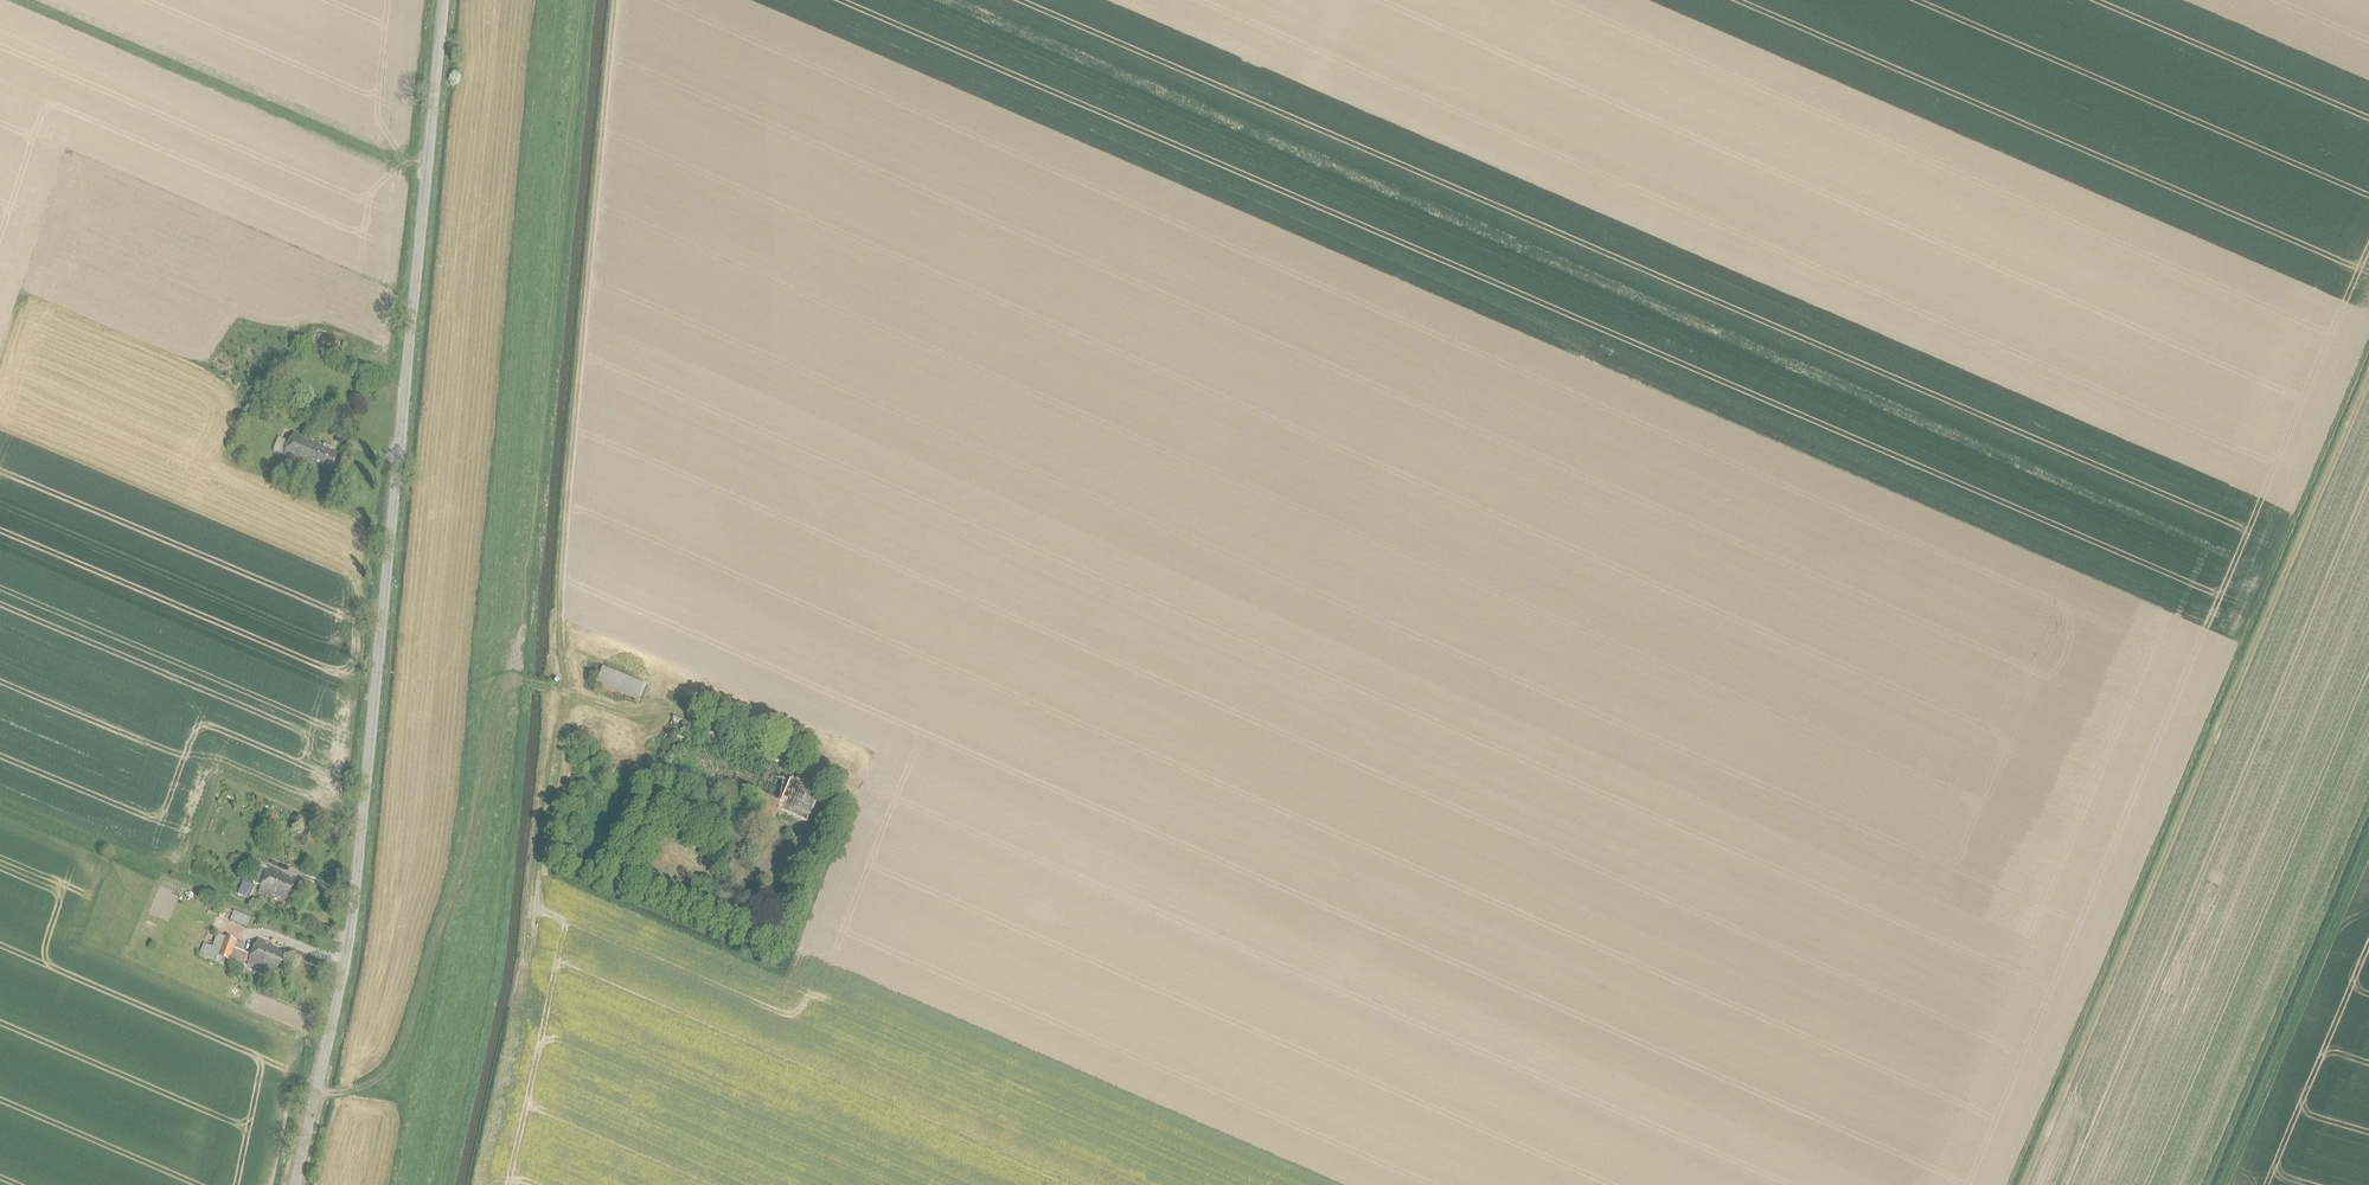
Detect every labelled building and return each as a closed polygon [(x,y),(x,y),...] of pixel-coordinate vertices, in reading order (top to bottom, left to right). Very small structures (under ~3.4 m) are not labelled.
[(293,432),(284,457),(334,477),(344,452),(293,432)] [(646,684),(603,665),(595,683),(638,702),(646,684)] [(794,767),(676,718),(654,770),(772,819),(775,813),(802,824),(817,788),(790,777),(794,767)] [(302,879),(269,867),(260,890),(270,894),(293,902),(302,879)] [(250,898),(255,885),(243,880),(238,894),(250,898)] [(234,910),(231,920),(245,925),(249,915),(234,910)] [(231,960),(236,939),(217,933),(214,945),(204,942),(201,954),(217,959),(218,956),(231,960)] [(248,952),(245,951),(247,943),(236,941),(233,960),(246,962),(248,952)] [(258,941),(249,964),(276,974),(285,952),(258,941)]
